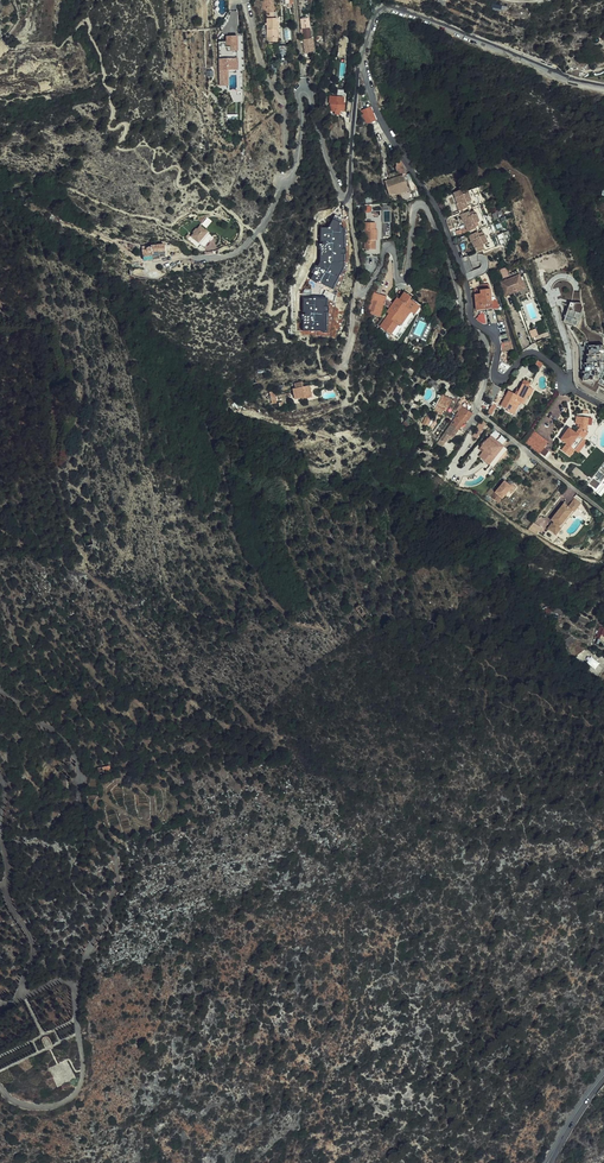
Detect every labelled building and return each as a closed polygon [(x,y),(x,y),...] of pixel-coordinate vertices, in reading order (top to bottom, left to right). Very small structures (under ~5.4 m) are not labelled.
[(269,17),(270,28),(277,28),(277,18),(274,19),(274,11),(273,0),(266,1),(267,12),(267,17),(269,17)] [(309,13),(302,14),(303,25),(303,24),(304,35),(310,34),(312,34),(311,24),(310,24),(309,13)] [(270,28),(268,28),(268,37),(278,36),(277,28),(270,28)] [(221,59),(221,86),(229,86),(228,71),(237,70),(237,58),(239,58),(239,50),(236,50),(236,46),(239,45),(239,36),(228,36),(229,59),(221,59)] [(340,111),(344,111),(344,105),(343,105),(343,103),(344,98),(337,97),(335,114),(340,114),(340,111)] [(365,110),(369,108),(367,103),(361,109),(363,112),(366,110),(365,110)] [(371,107),(369,108),(365,110),(366,110),(371,123),(372,123),(377,121),(371,107)] [(371,123),(366,110),(363,112),(368,124),(371,123)] [(397,169),(402,167),(398,159),(395,160),(395,165),(395,166),(394,167),(395,171),(396,172),(395,172),(396,176),(389,178),(390,183),(385,185),(388,192),(394,190),(392,181),(400,178),(397,169)] [(396,196),(405,194),(411,192),(406,174),(402,167),(397,169),(400,178),(392,181),(394,190),(395,194),(396,196)] [(468,191),(466,188),(453,193),(457,204),(461,202),(464,209),(468,208),(469,211),(465,213),(468,220),(464,221),(468,232),(476,229),(477,232),(473,234),(476,241),(472,242),(476,253),(484,250),(484,252),(501,245),(479,187),(468,191)] [(405,194),(406,200),(413,198),(411,192),(405,194)] [(208,217),(203,224),(207,227),(212,220),(208,217)] [(361,222),(361,224),(372,224),(371,231),(370,231),(371,242),(372,242),(372,250),(362,251),(362,256),(378,255),(378,241),(378,221),(361,222)] [(372,224),(361,224),(362,251),(372,250),(372,242),(371,242),(370,231),(371,231),(372,224)] [(184,234),(186,236),(192,229),(193,229),(196,226),(195,226),(193,227),(189,229),(184,234)] [(192,229),(186,236),(200,248),(209,238),(202,233),(200,236),(198,234),(201,231),(196,226),(193,229),(192,229)] [(161,257),(160,245),(147,246),(147,249),(146,249),(146,247),(145,247),(143,247),(142,248),(142,249),(139,250),(140,261),(154,259),(154,258),(161,257)] [(466,273),(469,280),(484,274),(482,271),(490,268),(484,250),(469,256),(471,264),(472,263),(475,270),(466,273)] [(319,273),(317,272),(316,276),(315,279),(311,278),(309,277),(308,281),(310,282),(306,290),(317,295),(319,290),(321,291),(322,290),(324,285),(326,286),(329,278),(325,276),(328,270),(332,271),(336,254),(329,253),(328,257),(325,257),(322,268),(321,268),(319,273)] [(519,271),(509,274),(511,278),(501,282),(506,296),(512,294),(511,292),(516,290),(517,292),(519,297),(522,296),(527,294),(532,292),(526,275),(522,277),(521,274),(520,275),(519,271)] [(490,287),(480,288),(481,290),(478,290),(478,288),(474,288),(477,311),(481,310),(481,314),(483,319),(485,318),(484,315),(489,314),(488,312),(487,309),(493,309),(491,292),(490,287)] [(384,293),(370,289),(364,309),(377,314),(381,301),(383,295),(384,293)] [(390,300),(383,295),(381,301),(387,304),(390,300)] [(303,314),(303,331),(328,331),(328,297),(304,297),(304,311),(309,311),(309,314),(303,314)] [(578,305),(562,302),(561,309),(564,315),(563,322),(569,323),(570,325),(573,323),(577,324),(580,310),(578,305)] [(513,348),(504,321),(503,321),(499,322),(505,351),(513,348)] [(551,337),(549,332),(538,335),(536,328),(531,330),(534,342),(551,337)] [(574,349),(579,382),(592,390),(595,385),(603,390),(603,350),(599,347),(574,349)] [(327,370),(331,360),(324,359),(322,367),(327,370)] [(507,390),(504,395),(502,399),(498,406),(505,410),(504,412),(511,415),(518,404),(521,405),(525,397),(527,399),(532,390),(530,388),(532,385),(523,380),(520,385),(515,394),(507,390)] [(313,391),(317,390),(316,385),(309,386),(308,382),(300,383),(301,388),(298,388),(299,395),(305,393),(313,391)] [(494,384),(487,397),(495,401),(501,388),(494,384)] [(317,393),(317,390),(313,391),(305,393),(299,395),(300,398),(306,397),(306,395),(317,393)] [(446,399),(443,397),(437,408),(440,410),(446,399)] [(448,401),(446,399),(440,410),(442,411),(448,401)] [(465,424),(472,414),(464,409),(466,406),(463,404),(461,407),(458,411),(449,424),(457,430),(463,423),(465,424)] [(589,424),(591,416),(579,413),(577,421),(582,422),(581,425),(577,431),(570,426),(563,438),(569,443),(565,449),(573,455),(579,447),(574,444),(577,439),(582,442),(586,437),(591,430),(588,428),(589,424)] [(429,426),(432,418),(425,416),(423,424),(429,426)] [(485,424),(481,421),(475,428),(476,429),(472,436),(475,438),(479,431),(485,424)] [(441,447),(442,446),(449,437),(452,439),(457,430),(449,424),(438,439),(439,440),(436,444),(441,447)] [(532,430),(530,434),(541,441),(543,438),(532,430)] [(541,441),(530,434),(524,443),(540,455),(549,442),(543,438),(541,441)] [(498,444),(490,436),(485,442),(484,441),(482,443),(480,445),(481,446),(480,448),(484,451),(482,453),(478,457),(486,464),(491,458),(492,459),(488,465),(492,468),(506,451),(502,448),(500,450),(496,446),(498,444)] [(574,444),(579,447),(583,450),(590,440),(586,437),(582,442),(577,439),(574,444)] [(595,496),(601,488),(597,485),(602,478),(603,480),(603,461),(584,488),(595,496)] [(458,484),(462,476),(458,474),(454,482),(456,483),(455,485),(457,486),(458,484)] [(509,486),(503,482),(494,492),(490,497),(497,503),(501,498),(501,499),(507,491),(511,488),(509,486)] [(601,488),(595,496),(597,498),(603,490),(601,488)] [(583,499),(577,494),(570,502),(566,499),(554,515),(556,517),(550,524),(559,531),(583,499)] [(368,617),(359,605),(355,608),(364,620),(368,617)] [(553,608),(552,605),(545,608),(548,616),(555,613),(564,611),(565,606),(553,608)] [(378,615),(373,608),(370,610),(372,613),(369,614),(372,618),(378,615)] [(574,637),(566,643),(569,647),(579,641),(574,637)] [(587,663),(596,668),(600,661),(591,657),(587,663)]
